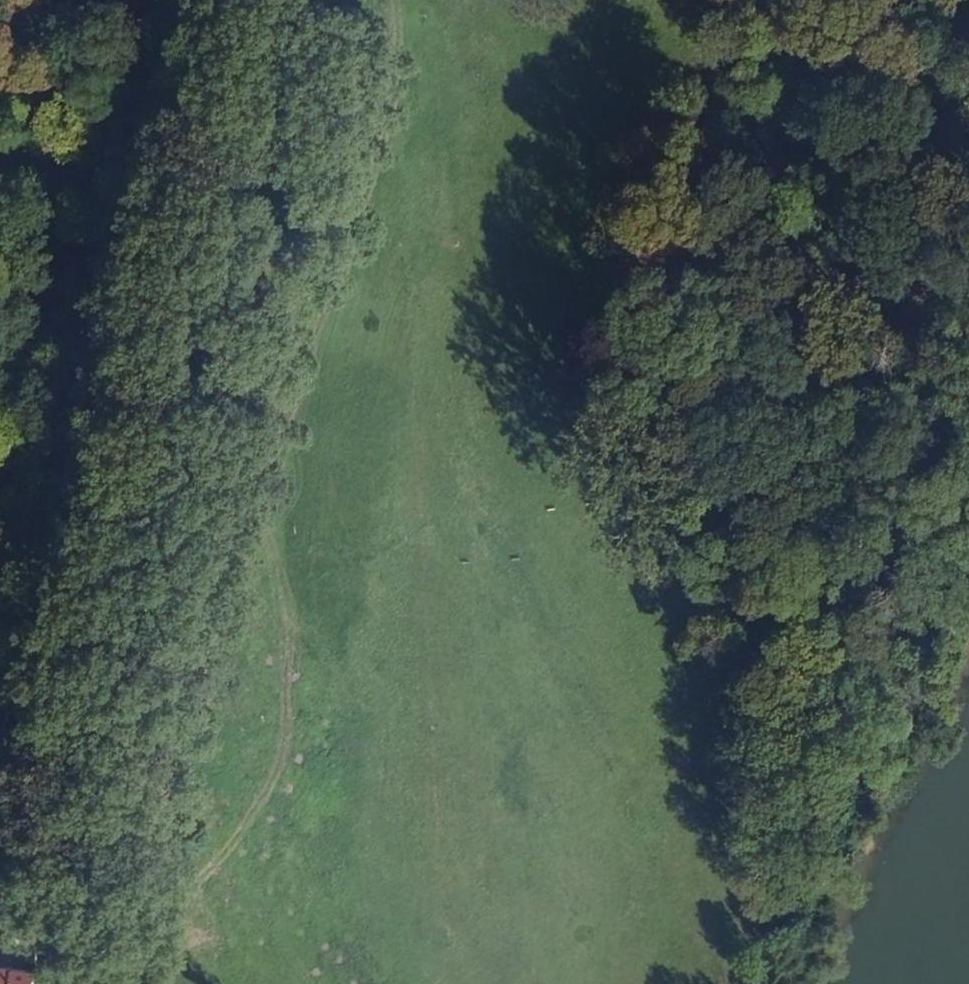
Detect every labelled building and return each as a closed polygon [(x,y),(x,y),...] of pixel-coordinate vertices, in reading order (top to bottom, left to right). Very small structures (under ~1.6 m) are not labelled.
[(37,972),(35,972),(0,968),(0,983),(37,983),(37,972)]
